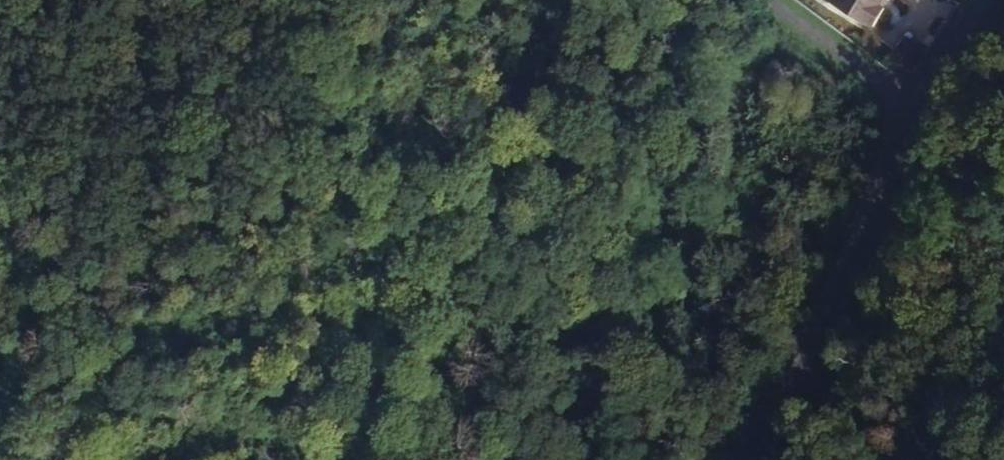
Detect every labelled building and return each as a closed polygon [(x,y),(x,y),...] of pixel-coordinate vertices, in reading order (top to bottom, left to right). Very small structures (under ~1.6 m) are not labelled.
[(866,22),(868,19),(873,23),(884,5),(878,2),(879,0),(831,0),(866,22)]
